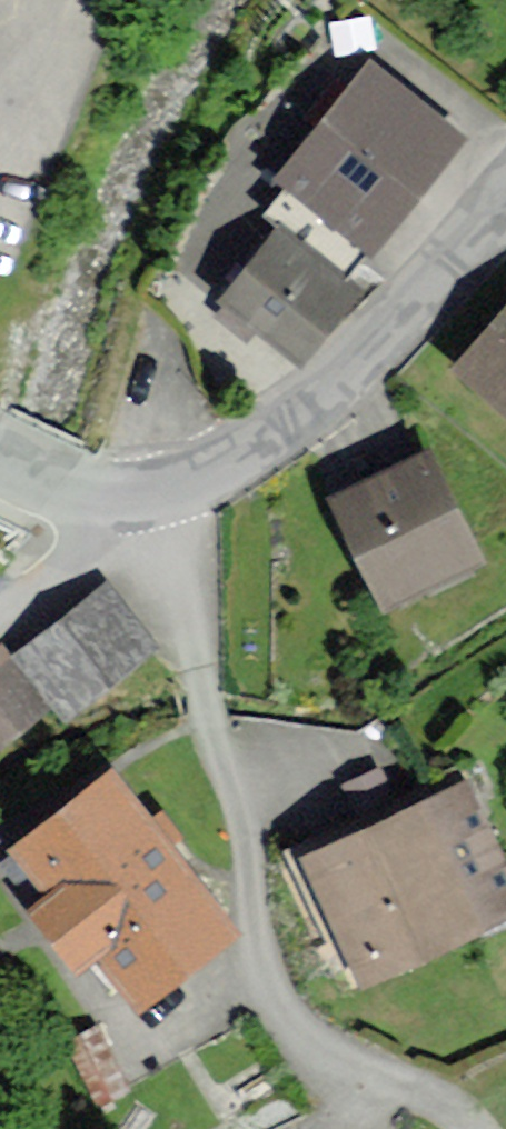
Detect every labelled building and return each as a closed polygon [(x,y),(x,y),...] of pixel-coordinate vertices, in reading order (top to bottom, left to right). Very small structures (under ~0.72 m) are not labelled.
[(366,65),(273,179),(364,253),(458,139),(366,65)] [(284,211),(218,285),(301,357),(366,283),(284,211)] [(456,364),(505,409),(505,309),(456,364)] [(426,456),(338,499),(390,605),(478,562),(426,456)] [(67,709),(160,636),(114,578),(21,651),(67,709)] [(46,703),(0,652),(0,743),(46,703)] [(111,777),(19,844),(59,899),(40,913),(78,966),(101,949),(142,1004),(230,939),(111,777)] [(304,859),(360,984),(505,919),(505,876),(466,787),(304,859)]
